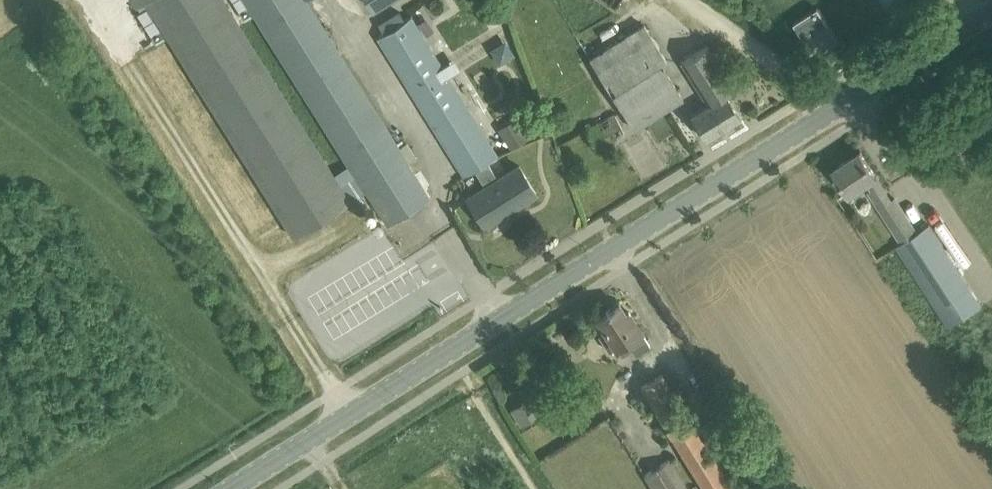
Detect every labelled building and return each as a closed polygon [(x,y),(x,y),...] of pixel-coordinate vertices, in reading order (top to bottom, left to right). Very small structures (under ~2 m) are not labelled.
[(295,236),(350,201),(349,198),(364,189),(348,164),(335,172),(227,0),(147,0),(295,236)] [(246,20),(254,15),(348,164),(364,189),(366,188),(378,207),(388,224),(431,197),(420,180),(408,161),(407,160),(396,143),(307,0),(233,0),(246,20)] [(887,8),(900,0),(882,0),(887,8)] [(795,21),(816,54),(839,39),(819,6),(795,21)] [(378,23),(384,32),(405,19),(399,10),(378,23)] [(468,198),(485,225),(537,192),(520,165),(500,177),(489,160),(498,155),(448,75),(458,69),(452,60),(442,65),(411,15),(378,36),(465,175),(474,169),(485,187),(468,198)] [(667,59),(645,23),(591,57),(635,127),(683,97),(663,64),(664,63),(663,62),(667,59)] [(691,55),(681,62),(707,105),(692,114),(696,121),(707,138),(741,117),(735,108),(726,93),(735,88),(708,45),(691,55)] [(587,128),(596,146),(625,131),(615,113),(587,128)] [(518,116),(498,128),(511,148),(531,135),(518,116)] [(870,189),(903,241),(917,232),(895,197),(892,199),(861,150),(834,167),(850,193),(868,181),(873,188),(870,189)] [(903,241),(896,245),(937,309),(944,305),(955,322),(981,305),(929,224),(917,232),(903,241)] [(606,329),(599,334),(610,350),(617,345),(621,353),(632,347),(636,353),(651,343),(630,310),(626,312),(620,302),(598,316),(606,329)] [(561,327),(548,336),(558,349),(570,340),(561,327)] [(705,488),(735,488),(665,376),(643,389),(705,488)] [(526,398),(509,407),(519,424),(536,415),(526,398)] [(657,488),(691,488),(672,459),(648,474),(657,488)]
